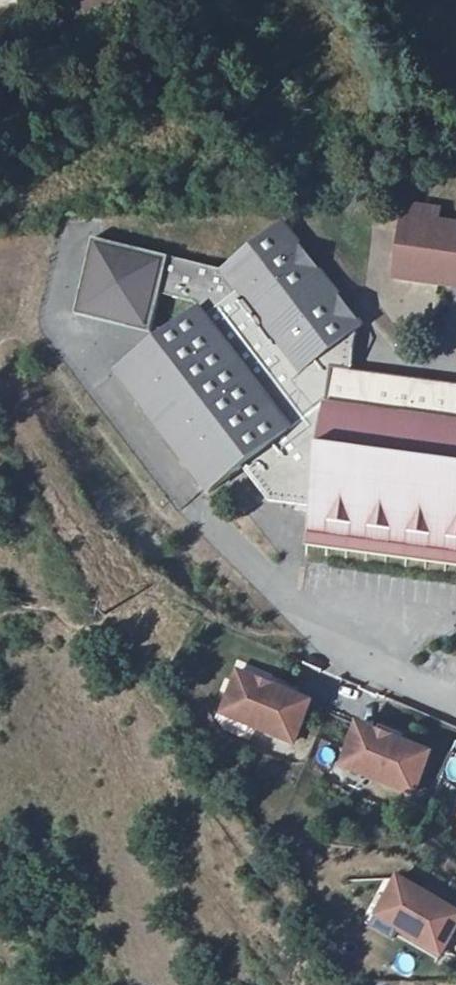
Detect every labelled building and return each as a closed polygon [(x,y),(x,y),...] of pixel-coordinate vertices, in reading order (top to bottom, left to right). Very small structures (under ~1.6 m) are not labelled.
[(452,287),(454,274),(455,274),(455,234),(436,231),(441,198),(407,193),(395,278),(452,287)] [(128,247),(94,238),(75,314),(134,329),(151,333),(161,294),(195,303),(199,309),(116,372),(210,494),(244,468),(269,502),(311,507),(306,546),(455,566),(455,385),(351,372),(351,365),(337,347),(356,332),(362,328),(284,223),(222,271),(128,247)] [(257,681),(237,673),(223,707),(249,718),(252,728),(291,744),(308,703),(268,687),(267,690),(259,687),(257,681)] [(223,707),(220,714),(252,728),(249,718),(223,707)] [(359,722),(345,756),(370,766),(374,777),(413,792),(430,752),(390,735),(389,739),(381,736),(379,731),(359,722)] [(370,766),(345,756),(341,763),(374,777),(370,766)] [(380,911),(404,926),(405,935),(441,956),(455,930),(455,914),(398,880),(380,911)] [(404,926),(380,911),(376,918),(405,935),(404,926)]
